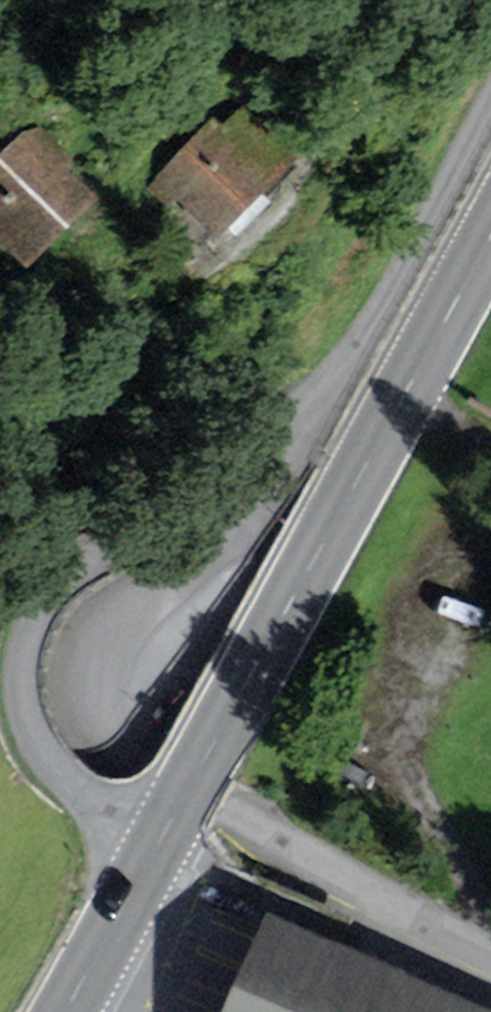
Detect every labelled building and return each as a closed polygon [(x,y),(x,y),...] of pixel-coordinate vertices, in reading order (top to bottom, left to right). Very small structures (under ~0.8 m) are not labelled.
[(166,202),(174,195),(212,232),(285,157),(235,109),(214,130),(206,122),(146,183),(166,202)] [(18,261),(76,204),(42,170),(59,154),(32,127),(15,143),(12,140),(0,152),(0,242),(18,261)] [(280,935),(246,1011),(454,1011),(280,935)]
